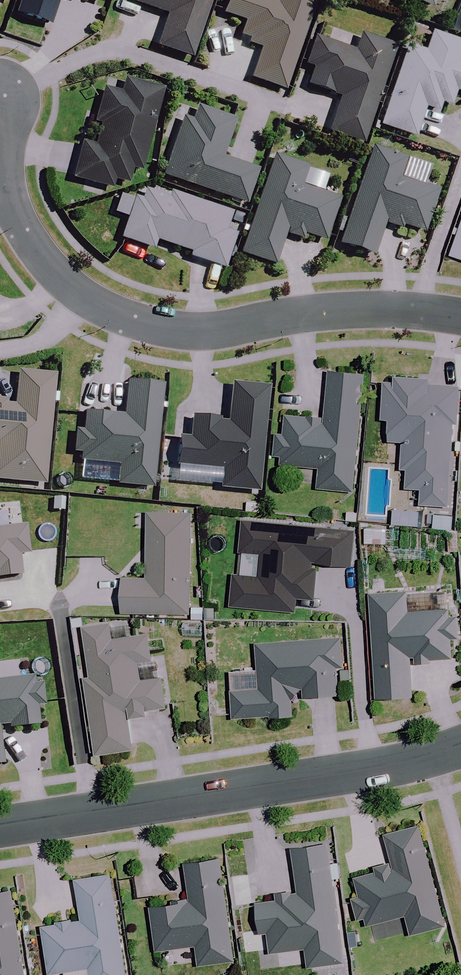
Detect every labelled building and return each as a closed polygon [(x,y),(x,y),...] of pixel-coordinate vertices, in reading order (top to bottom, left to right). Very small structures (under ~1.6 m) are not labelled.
[(19,8),(16,15),(48,27),(58,0),(21,0),(19,8)] [(134,6),(168,17),(157,48),(190,59),(210,0),(136,0),(134,6)] [(277,5),(262,0),(227,0),(222,14),(245,22),(240,38),(263,46),(252,80),(285,91),(316,0),(278,0),(277,5)] [(431,9),(435,0),(411,0),(431,9)] [(431,33),(424,53),(407,46),(379,126),(414,139),(425,107),(438,112),(441,104),(449,107),(455,92),(460,94),(460,44),(431,33)] [(393,47),(361,36),(356,53),(317,40),(302,85),(341,97),(329,135),(361,146),(393,47)] [(163,88),(125,79),(121,95),(104,91),(91,145),(83,143),(74,180),(113,189),(115,180),(129,184),(133,168),(143,170),(163,88)] [(234,122),(198,109),(193,123),(184,120),(163,178),(243,206),(255,171),(221,160),(234,122)] [(404,161),(371,150),(340,246),(372,256),(383,223),(423,236),(437,192),(398,179),(404,161)] [(307,167),(275,156),(241,256),(273,267),(285,231),(325,244),(340,201),(300,187),(307,167)] [(135,188),(132,200),(112,194),(107,211),(127,217),(120,240),(153,250),(155,241),(190,252),(188,258),(224,269),(234,236),(223,233),(229,213),(165,193),(164,197),(135,188)] [(452,256),(460,259),(460,227),(452,256)] [(18,372),(15,406),(0,405),(0,481),(42,485),(53,375),(18,372)] [(364,375),(332,372),(327,419),(285,414),(280,467),(322,471),(320,489),(353,492),(364,375)] [(429,381),(388,378),(384,421),(391,421),(389,443),(406,445),(404,472),(409,473),(408,489),(421,491),(420,505),(448,508),(458,387),(429,385),(429,381)] [(161,385),(128,381),(125,414),(85,410),(80,463),(120,467),(118,485),(150,488),(161,385)] [(265,389),(232,386),(229,421),(192,418),(191,441),(179,440),(177,461),(223,464),(221,489),(257,492),(265,389)] [(192,515),(150,514),(149,578),(125,577),(124,613),(189,615),(192,515)] [(354,532),(245,523),(242,556),(263,558),(261,578),(236,576),(233,608),(295,614),(296,596),(314,597),(317,565),(351,568),(354,532)] [(20,576),(18,557),(25,556),(22,527),(0,530),(0,578),(20,576)] [(457,640),(456,619),(449,619),(448,607),(408,609),(407,593),(372,595),(378,698),(412,697),(410,662),(451,660),(450,641),(457,640)] [(133,751),(129,722),(147,720),(147,713),(166,711),(162,679),(140,682),(138,665),(152,663),(149,636),(113,641),(111,625),(82,629),(97,755),(133,751)] [(293,716),(292,701),(291,690),(306,689),(306,700),(340,698),(337,640),(259,644),(261,692),(234,693),(236,719),(293,716)] [(41,725),(37,678),(0,681),(0,729),(41,725)] [(366,928),(381,924),(385,941),(412,935),(444,927),(420,827),(387,835),(395,865),(353,876),(366,928)] [(271,934),(273,955),(275,972),(310,968),(343,964),(328,845),(294,849),(300,892),(258,898),(263,935),(271,934)] [(159,953),(172,951),(174,969),(201,966),(233,962),(221,859),(187,864),(192,902),(153,907),(159,953)] [(60,974),(61,974),(125,974),(112,874),(78,879),(83,921),(44,926),(51,974),(53,974),(60,974)] [(12,891),(0,893),(0,974),(25,974),(12,891)]
